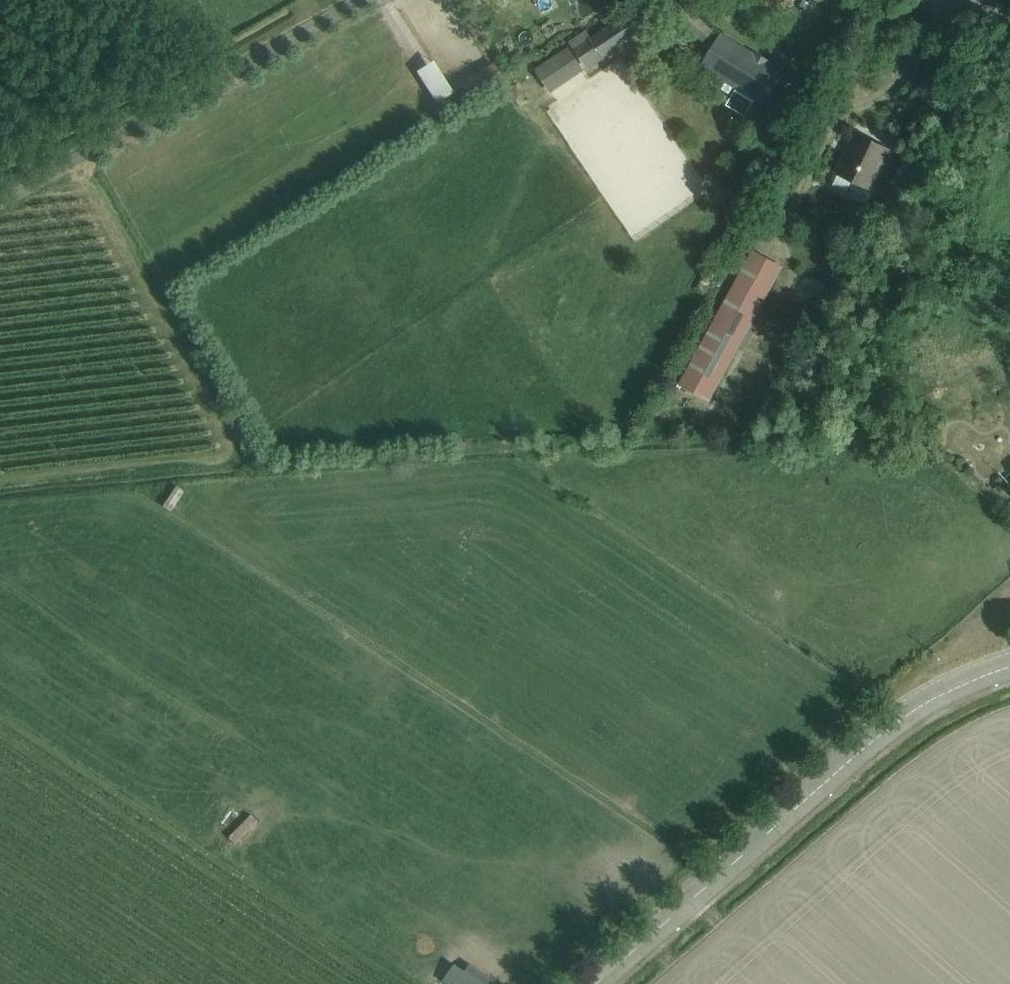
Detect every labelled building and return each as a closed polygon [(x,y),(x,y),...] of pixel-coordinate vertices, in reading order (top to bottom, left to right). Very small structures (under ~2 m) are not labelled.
[(572,47),(584,65),(587,70),(638,36),(625,16),(591,38),(586,30),(568,42),(572,47)] [(703,67),(764,104),(783,74),(722,36),(703,67)] [(568,47),(535,69),(550,93),(584,71),(568,47)] [(419,67),(440,102),(459,91),(438,56),(419,67)] [(838,174),(839,175),(870,190),(890,150),(861,136),(851,156),(847,154),(838,174)] [(751,252),(678,384),(710,401),(782,269),(751,252)] [(250,815),(227,838),(234,845),(257,822),(250,815)]
